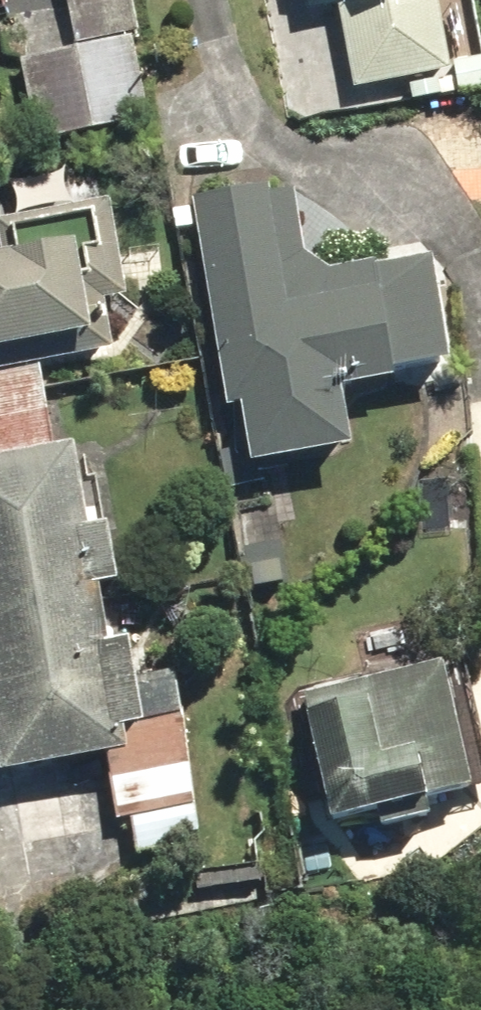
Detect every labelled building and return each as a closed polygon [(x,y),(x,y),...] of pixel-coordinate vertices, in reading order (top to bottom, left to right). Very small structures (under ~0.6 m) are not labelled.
[(134,0),(66,0),(77,47),(15,62),(33,142),(152,115),(134,0)] [(443,0),(303,0),(310,28),(333,22),(351,93),(458,66),(443,0)] [(293,185),(193,191),(226,407),(243,405),(252,465),(351,450),(342,391),(451,374),(434,258),(330,274),(303,254),(293,185)] [(107,198),(0,220),(0,372),(111,349),(103,306),(128,301),(107,198)] [(0,458),(0,776),(124,758),(130,758),(126,730),(141,728),(133,675),(128,636),(114,639),(107,593),(124,591),(103,443),(0,458)] [(478,805),(444,660),(300,694),(330,820),(417,800),(422,819),(478,805)] [(141,728),(182,722),(174,669),(133,675),(141,728)] [(127,779),(189,770),(182,722),(141,728),(126,730),(130,758),(124,758),(127,779)] [(131,822),(195,813),(189,770),(127,779),(104,782),(110,825),(131,822)] [(195,813),(131,822),(136,857),(185,850),(183,837),(198,835),(195,813)]
